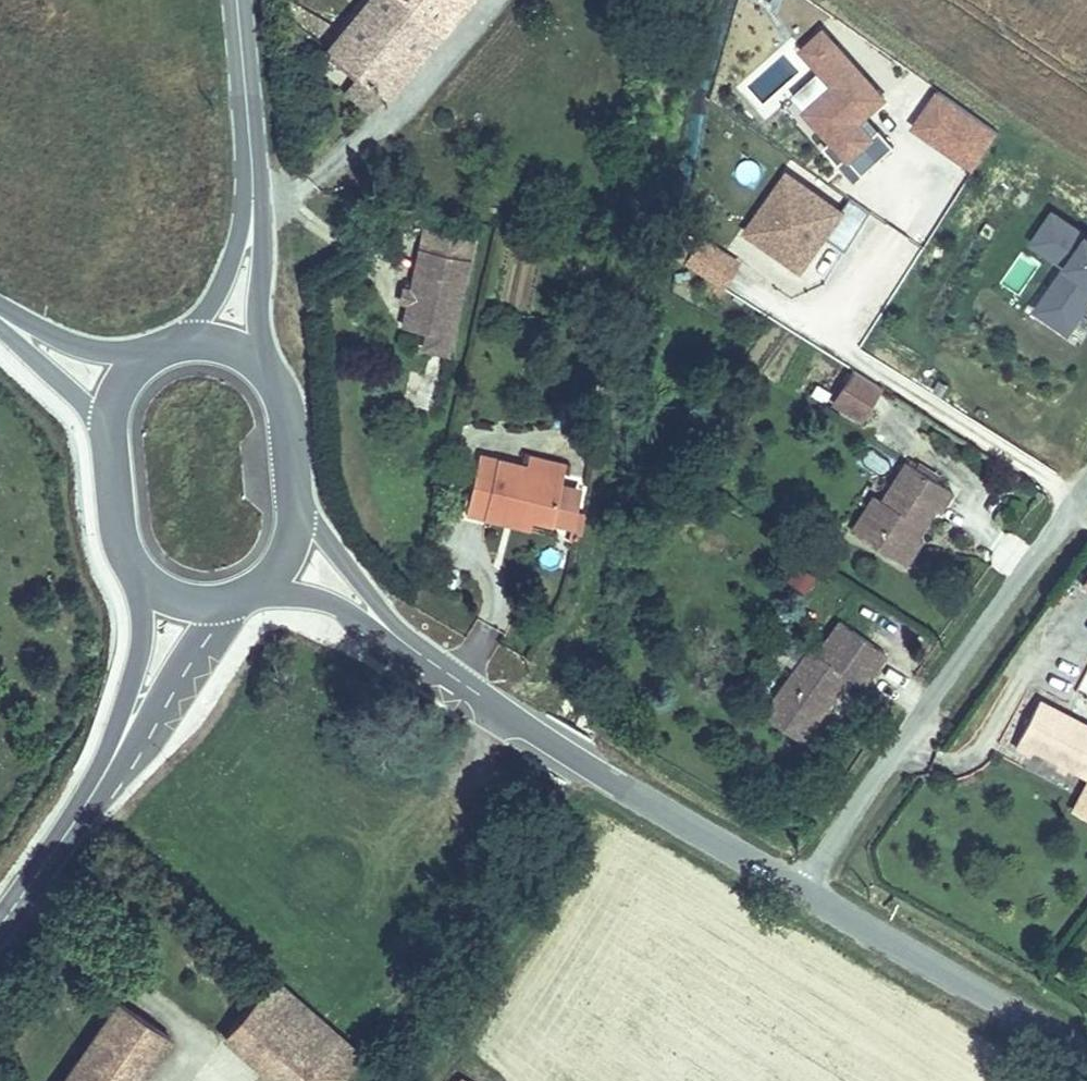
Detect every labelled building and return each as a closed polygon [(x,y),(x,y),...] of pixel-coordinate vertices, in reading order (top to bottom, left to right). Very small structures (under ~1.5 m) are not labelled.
[(331,37),(360,59),(386,80),(390,83),(452,0),(359,0),(331,37)] [(861,129),(880,112),(819,45),(800,63),(832,98),(803,124),(829,153),(821,160),(835,176),(843,169),(859,186),(889,159),(875,144),(867,151),(854,136),(861,129)] [(386,80),(360,59),(350,74),(376,93),(386,80)] [(995,144),(936,104),(911,140),(971,182),(995,144)] [(875,144),(861,129),(854,136),(867,151),(875,144)] [(845,259),(868,222),(849,208),(840,221),(786,184),(758,224),(782,240),(770,257),(800,278),(824,244),(845,259)] [(746,240),(770,257),(782,240),(758,224),(746,240)] [(1058,225),(1043,248),(1085,277),(1050,329),(1075,346),(1086,328),(1086,245),(1058,225)] [(465,240),(421,228),(402,295),(397,294),(394,304),(400,305),(393,332),(411,336),(437,344),(465,240)] [(995,250),(1000,241),(990,235),(985,245),(995,250)] [(1050,329),(1085,277),(1043,248),(1038,255),(1072,279),(1042,323),(1050,329)] [(737,275),(700,252),(686,276),(722,299),(737,275)] [(433,357),(437,344),(411,336),(407,350),(433,357)] [(878,404),(850,387),(830,420),(858,436),(878,404)] [(524,445),(520,460),(559,469),(562,454),(524,445)] [(459,505),(478,510),(480,499),(532,511),(548,515),(559,469),(520,460),(472,448),(459,505)] [(888,507),(864,545),(902,570),(923,539),(937,516),(947,523),(961,501),(911,470),(888,507)] [(569,483),(556,480),(548,515),(561,518),(558,528),(575,532),(578,498),(566,496),(569,483)] [(480,499),(478,510),(529,522),(532,511),(480,499)] [(852,537),(864,545),(888,507),(877,500),(852,537)] [(923,539),(902,570),(913,577),(933,545),(923,539)] [(776,732),(814,757),(861,686),(875,694),(895,664),(850,635),(828,669),(820,664),(776,732)] [(1031,708),(1005,756),(1020,766),(1024,759),(1075,788),(1086,768),(1086,740),(1031,708)] [(226,1030),(277,1080),(337,1080),(362,1056),(281,975),(226,1030)] [(59,1080),(148,1080),(174,1043),(112,1001),(59,1080)]
